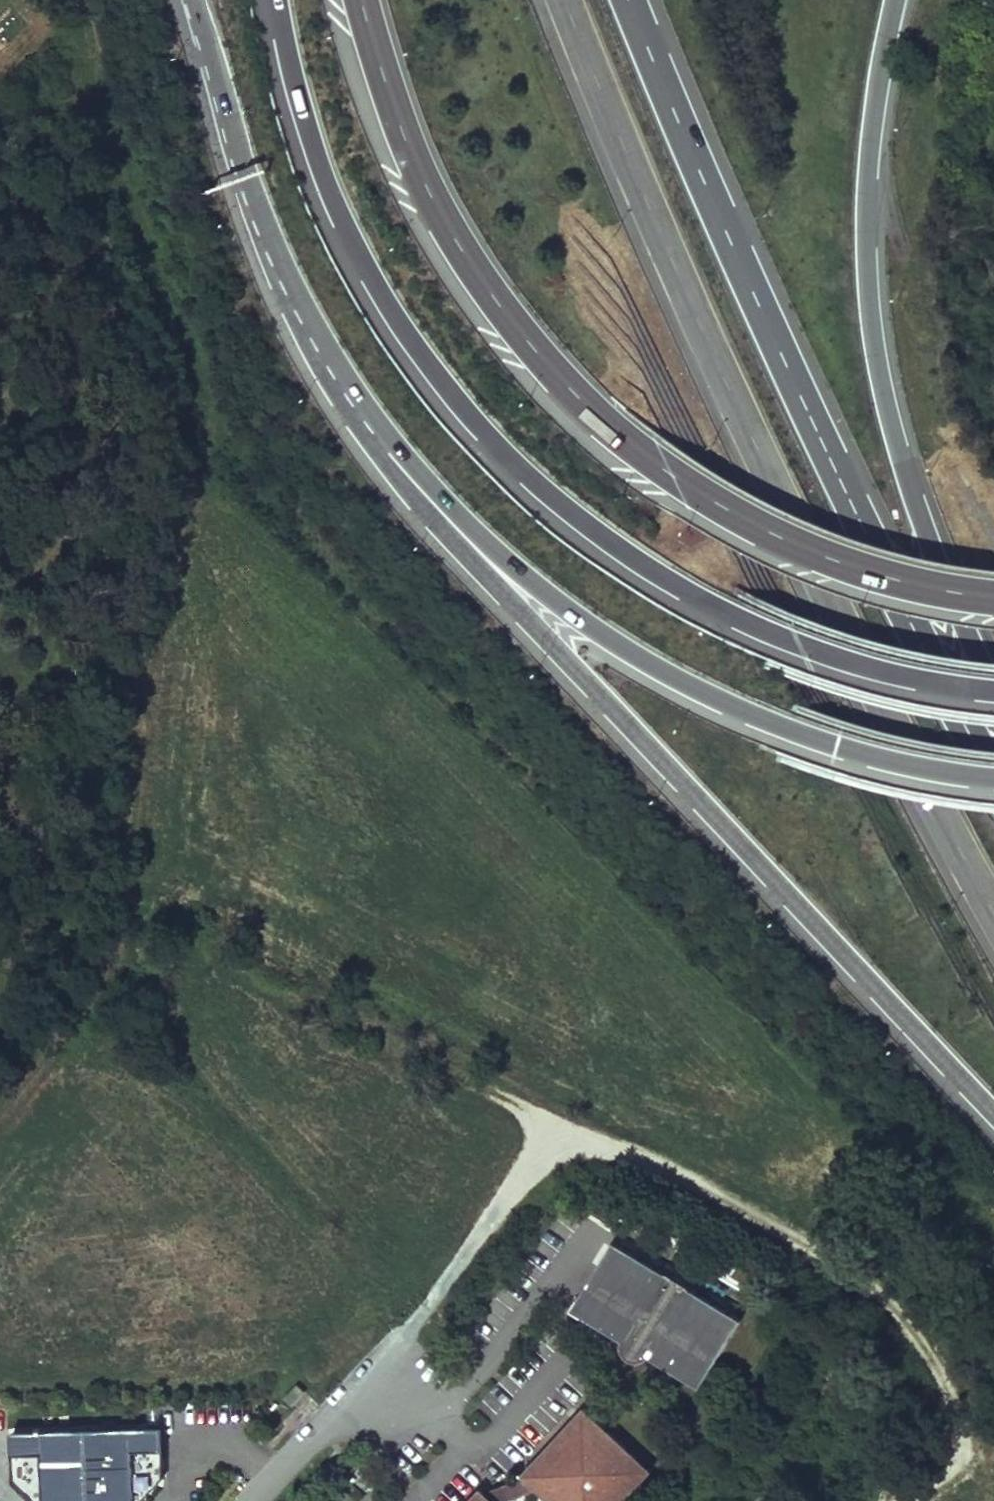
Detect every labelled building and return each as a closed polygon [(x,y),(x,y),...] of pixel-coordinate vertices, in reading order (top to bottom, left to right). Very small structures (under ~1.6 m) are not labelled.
[(739,1322),(618,1248),(574,1314),(624,1345),(624,1351),(626,1358),(633,1364),(641,1363),(648,1360),(701,1390),(739,1322)] [(483,1487),(478,1482),(461,1500),(498,1500),(497,1500),(535,1485),(554,1500),(617,1500),(651,1467),(579,1403),(521,1472),(484,1488),(483,1487)] [(281,1405),(270,1416),(278,1424),(288,1413),(281,1405)] [(12,1433),(13,1485),(33,1500),(143,1500),(167,1475),(164,1426),(12,1433)]
